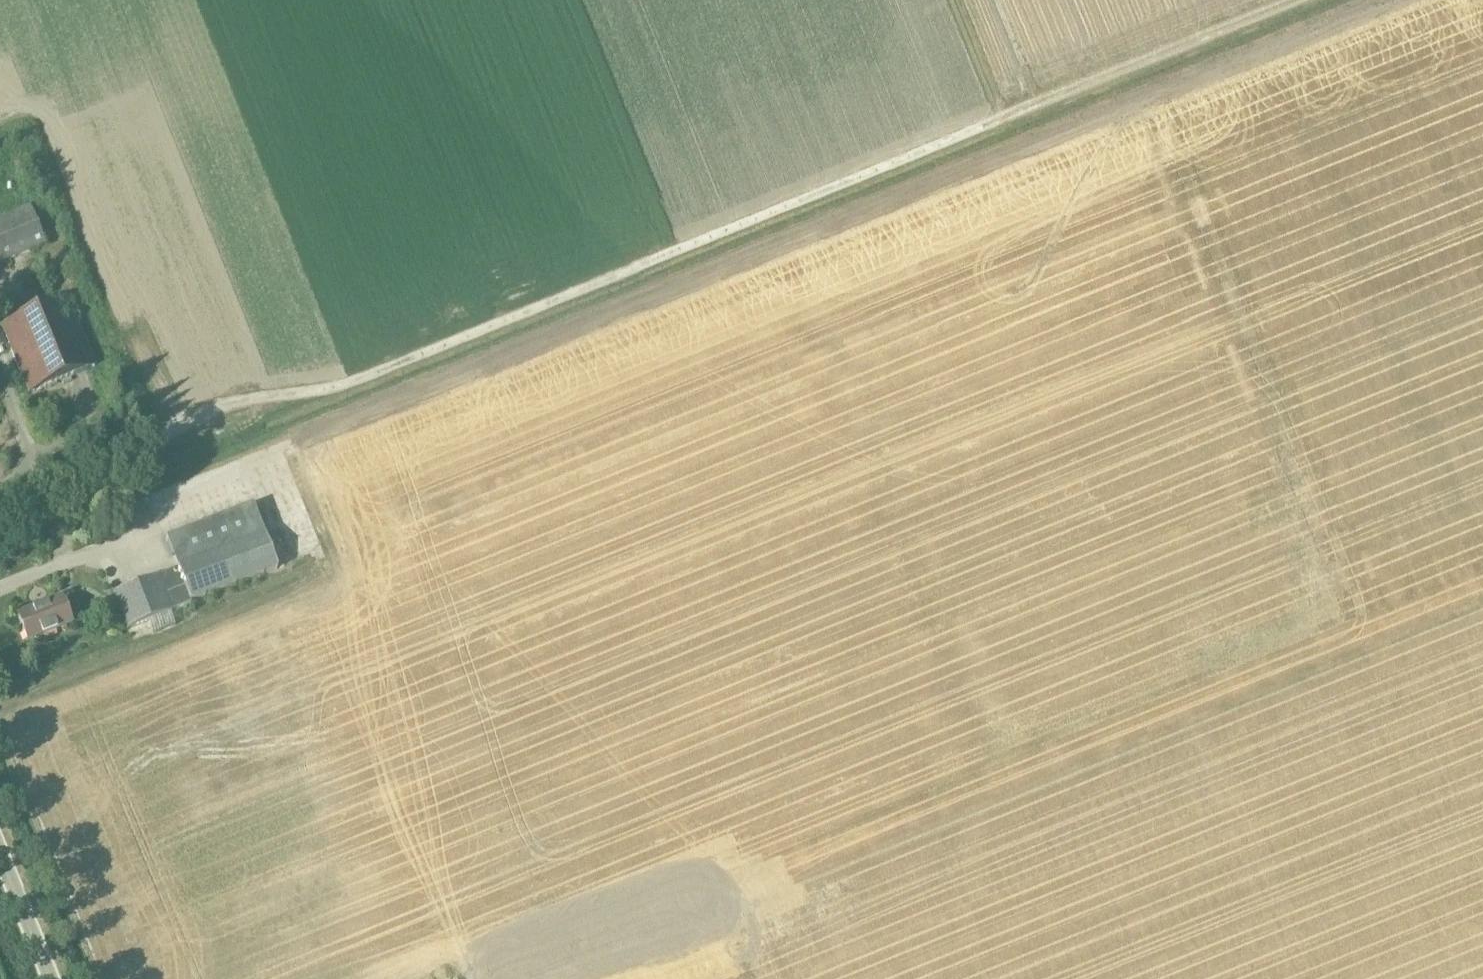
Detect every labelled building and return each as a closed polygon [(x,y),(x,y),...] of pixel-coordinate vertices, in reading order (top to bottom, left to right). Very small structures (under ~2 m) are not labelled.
[(44,244),(29,207),(0,218),(0,262),(44,244)] [(28,393),(94,366),(67,300),(1,327),(28,393)] [(170,613),(172,612),(171,612),(190,604),(190,603),(276,569),(252,506),(166,540),(177,570),(158,577),(158,576),(114,593),(128,629),(147,622),(151,633),(174,624),(170,613)] [(78,610),(72,594),(70,589),(59,594),(61,598),(17,616),(27,642),(71,625),(67,614),(78,610)]
